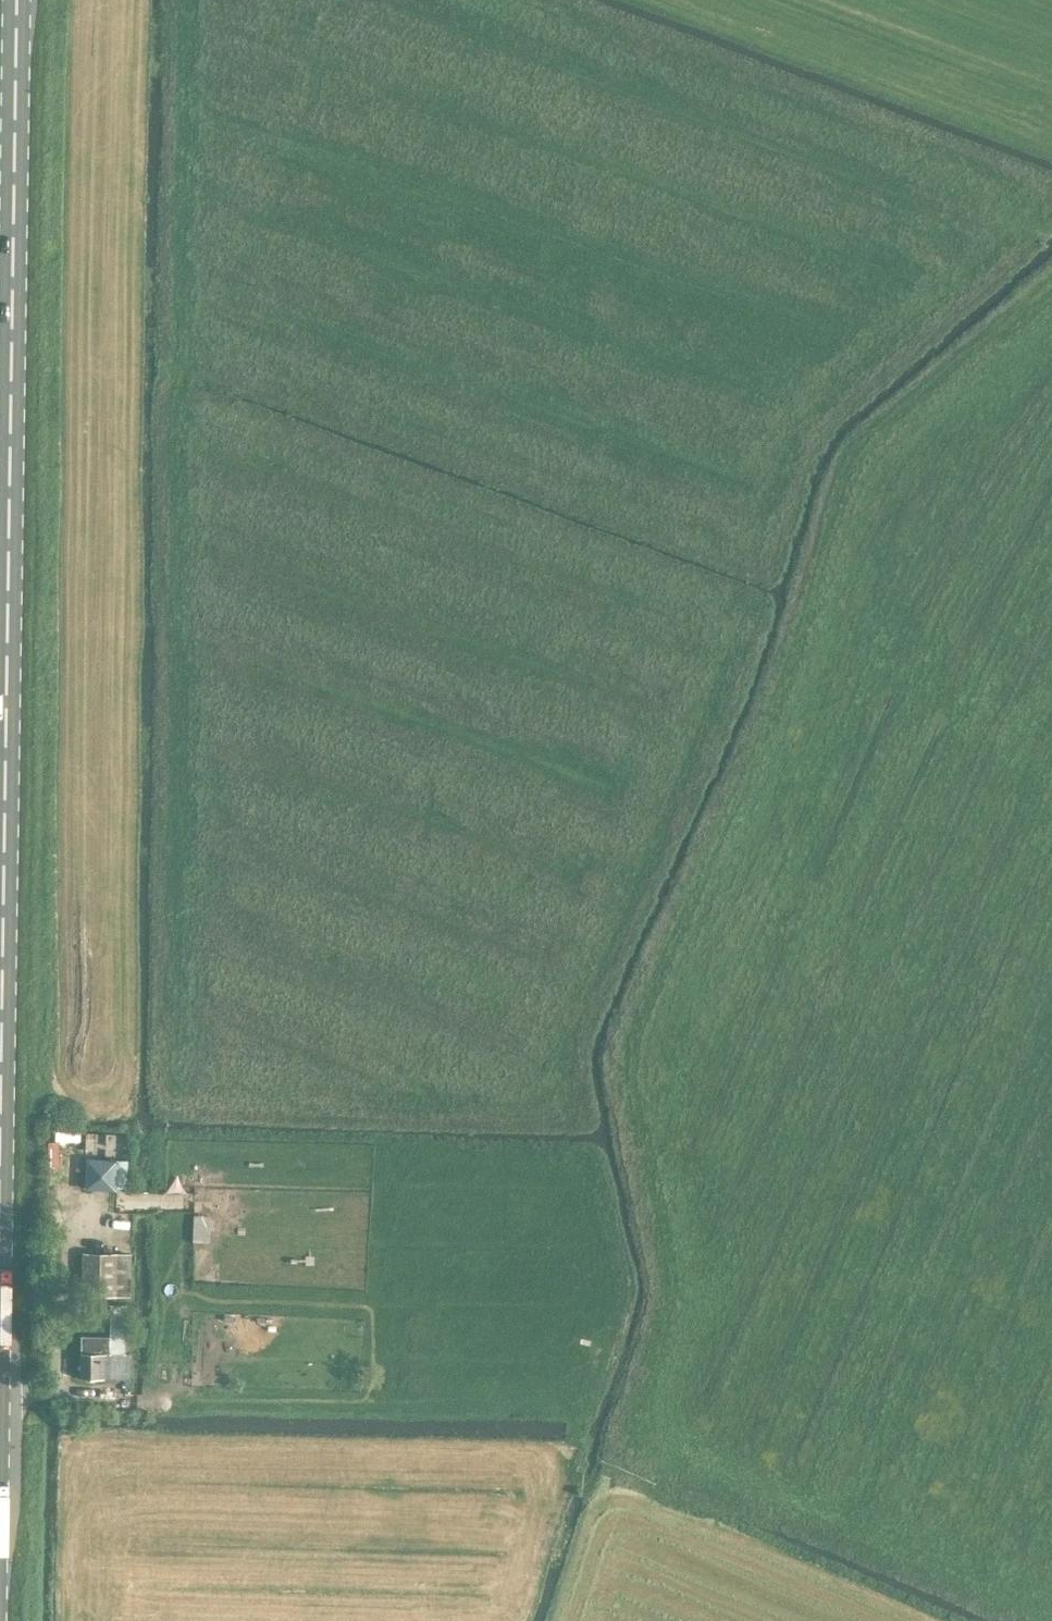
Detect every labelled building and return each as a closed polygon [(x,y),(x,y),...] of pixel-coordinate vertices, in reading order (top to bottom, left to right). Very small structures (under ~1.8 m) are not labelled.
[(87,1158),(86,1189),(128,1190),(129,1160),(87,1158)] [(79,1206),(80,1162),(57,1162),(56,1205),(79,1206)] [(82,1257),(82,1297),(128,1297),(128,1257),(82,1257)] [(125,1354),(125,1326),(125,1307),(109,1307),(109,1336),(81,1336),(81,1353),(80,1353),(80,1379),(110,1379),(110,1354),(125,1354)]
